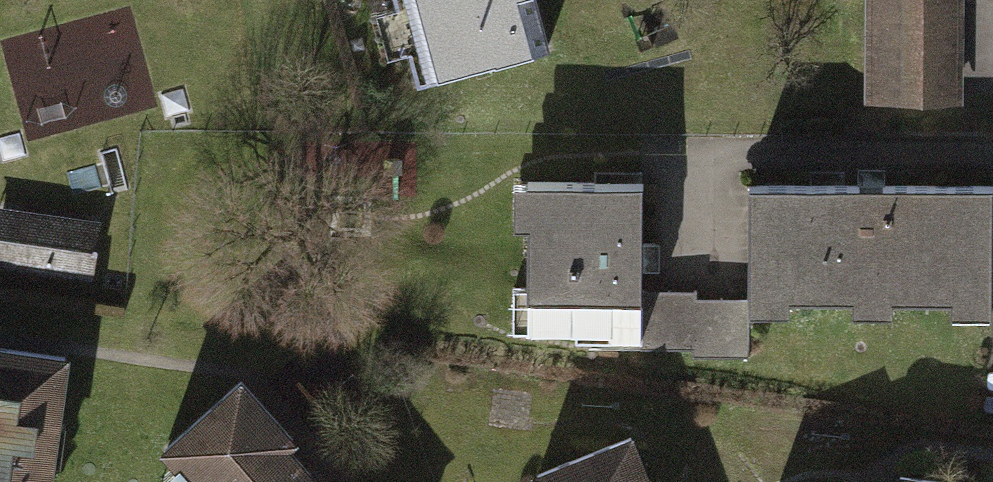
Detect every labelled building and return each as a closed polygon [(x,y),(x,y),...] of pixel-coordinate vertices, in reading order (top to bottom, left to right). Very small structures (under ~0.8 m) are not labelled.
[(419,74),(552,39),(541,0),(399,0),(419,74)] [(867,90),(960,91),(961,0),(868,0),(867,90)] [(1,44),(22,136),(162,104),(140,12),(1,44)] [(988,180),(743,180),(743,299),(988,299),(988,227),(988,180)] [(643,184),(505,183),(504,336),(642,337),(643,184)] [(0,209),(0,264),(87,276),(94,222),(0,209)] [(60,344),(0,339),(0,481),(46,481),(60,344)] [(129,474),(137,481),(312,481),(228,387),(129,474)] [(519,466),(525,481),(636,481),(615,428),(519,466)] [(894,473),(890,481),(952,481),(894,473)]
